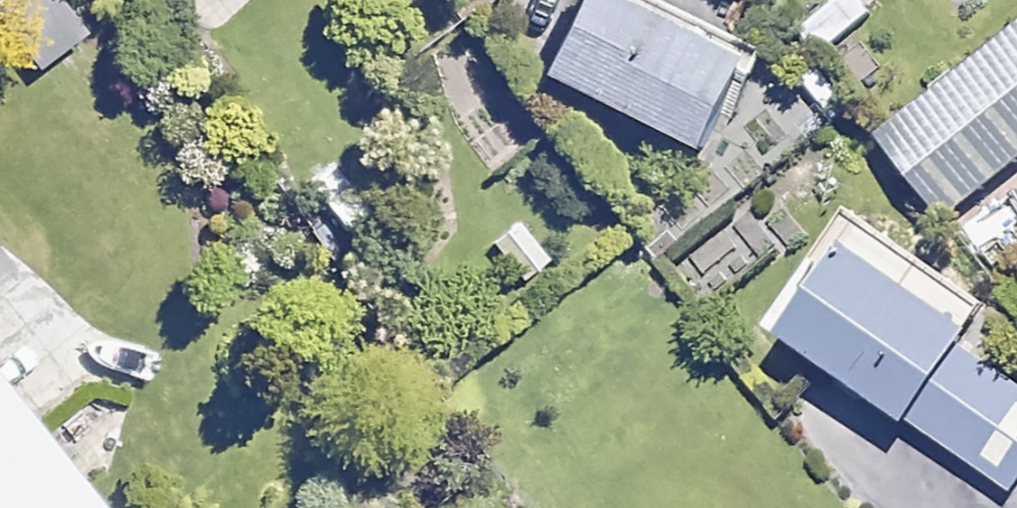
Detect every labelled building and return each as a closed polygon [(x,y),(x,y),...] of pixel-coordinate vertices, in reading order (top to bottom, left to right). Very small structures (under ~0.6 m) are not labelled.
[(58,0),(0,0),(0,16),(23,49),(70,17),(58,0)] [(619,0),(571,0),(534,75),(700,157),(746,63),(619,0)] [(897,128),(961,208),(1016,163),(1016,31),(897,128)] [(373,219),(353,160),(301,178),(322,237),(373,219)] [(783,260),(756,218),(680,265),(706,308),(783,260)] [(552,257),(520,221),(492,246),(524,282),(552,257)] [(974,322),(844,233),(776,333),(906,421),(974,322)] [(974,354),(923,428),(1014,490),(1016,486),(1016,384),(974,354)] [(0,392),(0,507),(93,507),(0,392)] [(306,470),(292,507),(338,507),(346,486),(306,470)]
